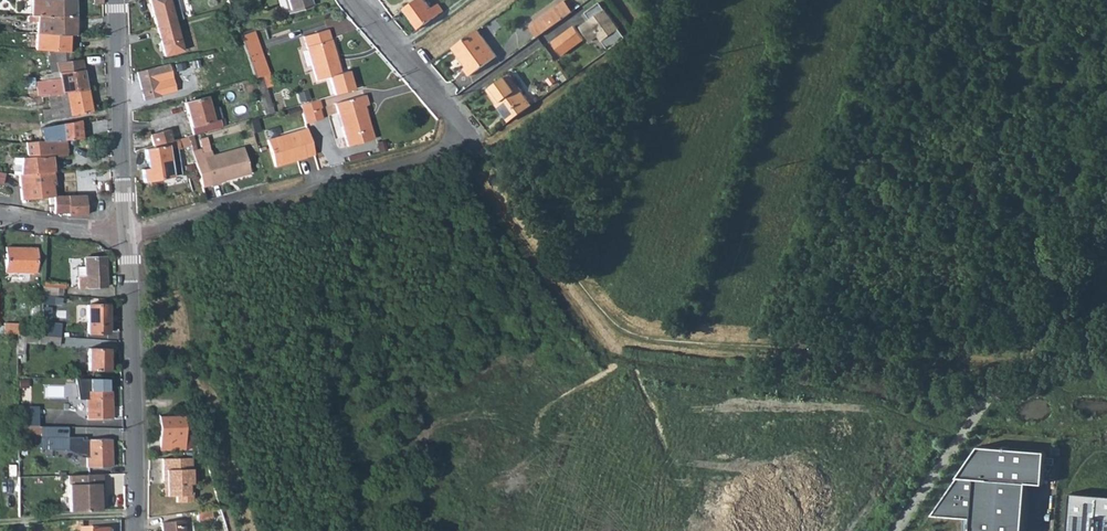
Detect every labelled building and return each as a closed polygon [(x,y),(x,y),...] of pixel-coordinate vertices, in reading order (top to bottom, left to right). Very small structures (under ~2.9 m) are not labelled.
[(26,16),(28,16),(74,16),(74,0),(32,0),(32,6),(26,6),(26,16)] [(155,26),(174,21),(167,0),(148,0),(155,26)] [(174,21),(182,19),(176,0),(167,0),(174,21)] [(308,0),(281,0),(285,13),(309,6),(308,0)] [(425,0),(415,0),(404,8),(419,28),(443,10),(438,3),(431,8),(425,0)] [(527,27),(535,38),(570,12),(562,2),(527,27)] [(36,22),(36,34),(68,35),(74,35),(82,35),(82,31),(74,31),(74,16),(28,16),(27,22),(29,22),(36,22)] [(182,50),(174,21),(155,26),(164,56),(182,50)] [(582,22),(573,29),(581,40),(590,33),(582,22)] [(573,29),(571,27),(549,43),(558,56),(581,40),(573,29)] [(340,74),(327,30),(303,38),(316,81),(329,77),(335,96),(352,92),(354,91),(348,71),(340,74)] [(495,56),(476,30),(452,47),(465,66),(462,68),(468,76),(495,56)] [(269,76),(252,31),(239,35),(242,44),(255,77),(257,77),(264,75),(267,86),(272,85),(270,75),(269,76)] [(28,34),(25,34),(25,39),(29,39),(36,39),(36,45),(35,50),(45,50),(67,51),(68,35),(36,34),(28,34)] [(36,82),(38,96),(48,95),(87,90),(80,60),(71,60),(71,52),(67,51),(45,50),(49,72),(44,73),(45,81),(36,82)] [(170,70),(168,64),(136,72),(143,100),(160,95),(155,74),(170,70)] [(252,77),(248,66),(231,71),(233,79),(242,78),(242,79),(252,77)] [(262,95),(269,93),(267,86),(264,75),(257,77),(262,95)] [(485,90),(508,122),(530,106),(507,75),(485,90)] [(91,111),(87,90),(48,95),(50,108),(42,110),(44,121),(91,111)] [(299,94),(302,105),(313,103),(310,90),(299,94)] [(184,102),(192,135),(220,127),(217,119),(212,121),(205,96),(184,102)] [(365,96),(357,98),(367,111),(366,107),(368,106),(365,96)] [(375,140),(367,111),(357,98),(335,104),(347,148),(375,140)] [(318,110),(315,102),(313,103),(302,105),(299,106),(304,125),(313,122),(311,113),(318,110)] [(300,115),(298,108),(286,112),(288,118),(300,115)] [(321,120),(318,110),(311,113),(313,122),(321,120)] [(260,131),(256,118),(248,120),(252,133),(260,131)] [(24,124),(26,143),(65,140),(81,139),(79,120),(64,122),(64,123),(41,127),(40,124),(24,124)] [(152,134),(154,145),(170,141),(171,141),(168,129),(152,134)] [(313,155),(305,129),(266,140),(274,167),(305,158),(305,157),(313,155)] [(189,145),(186,137),(171,141),(170,141),(172,145),(177,144),(178,147),(189,145)] [(66,155),(65,140),(26,143),(25,143),(25,147),(26,157),(50,156),(66,155)] [(180,176),(176,150),(174,150),(173,146),(168,147),(168,146),(145,149),(147,169),(141,169),(143,182),(172,178),(172,177),(180,176)] [(9,148),(10,157),(12,157),(21,158),(26,157),(25,147),(9,148)] [(202,154),(193,156),(202,187),(211,185),(211,186),(220,184),(219,181),(228,178),(227,176),(238,174),(239,177),(249,174),(243,149),(213,156),(212,152),(202,154)] [(21,158),(19,174),(52,172),(50,156),(26,157),(21,158)] [(12,157),(12,174),(18,174),(19,174),(21,158),(12,157)] [(49,204),(53,204),(53,197),(52,185),(54,184),(52,172),(19,174),(18,174),(22,200),(48,197),(49,204)] [(84,195),(53,197),(53,204),(54,213),(67,213),(67,215),(86,215),(84,195)] [(33,272),(34,247),(5,247),(5,272),(33,272)] [(105,287),(103,257),(83,259),(84,266),(84,277),(77,277),(78,288),(105,287)] [(42,281),(42,294),(53,295),(56,295),(56,288),(62,289),(62,283),(42,281)] [(53,302),(53,295),(42,294),(41,304),(52,305),(53,302)] [(107,334),(107,305),(78,306),(77,319),(87,319),(87,333),(107,334)] [(60,322),(41,322),(40,335),(42,335),(59,336),(60,322)] [(24,351),(25,341),(25,333),(16,333),(16,361),(21,361),(21,350),(24,351)] [(25,341),(42,343),(42,335),(40,335),(25,333),(25,341)] [(59,344),(59,336),(42,335),(42,343),(59,344)] [(108,371),(108,348),(87,349),(87,370),(108,371)] [(111,417),(111,390),(108,390),(107,380),(73,379),(75,399),(85,399),(86,418),(111,417)] [(26,399),(16,400),(16,425),(67,427),(67,419),(33,418),(32,406),(27,404),(26,399)] [(182,431),(182,417),(158,417),(160,450),(183,450),(182,431)] [(66,450),(67,427),(16,425),(17,437),(39,438),(40,449),(66,450)] [(189,431),(182,431),(183,450),(191,449),(189,431)] [(111,467),(110,439),(85,440),(87,467),(111,467)] [(933,513),(974,519),(973,530),(1026,530),(1030,480),(1041,482),(1046,482),(1047,452),(981,448),(933,513)] [(191,483),(190,457),(161,458),(162,478),(165,478),(165,495),(176,495),(176,501),(188,500),(187,483),(191,483)] [(101,474),(67,474),(67,496),(72,496),(72,510),(74,510),(98,510),(98,498),(98,483),(101,483),(101,474)] [(1069,492),(1066,530),(1106,530),(1106,495),(1069,492)] [(215,526),(225,524),(220,508),(196,511),(197,519),(212,516),(215,526)] [(182,519),(161,522),(162,530),(184,530),(182,519)]
